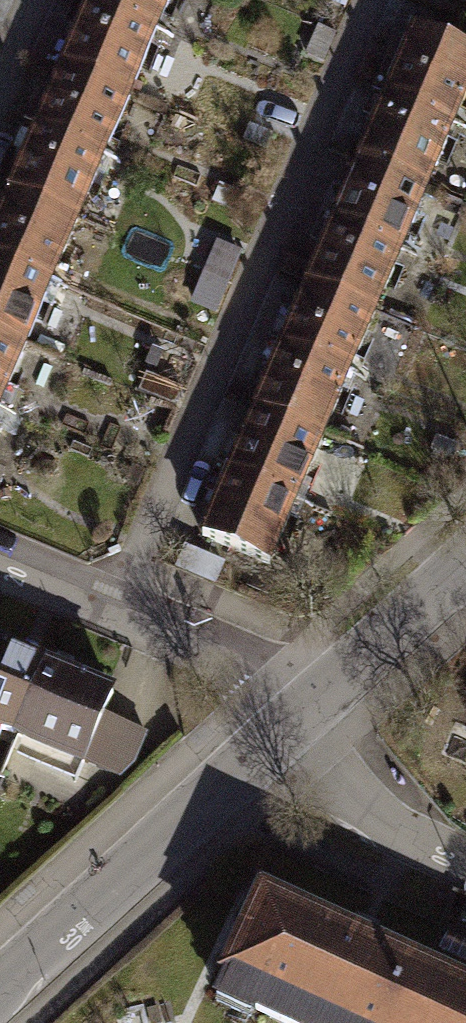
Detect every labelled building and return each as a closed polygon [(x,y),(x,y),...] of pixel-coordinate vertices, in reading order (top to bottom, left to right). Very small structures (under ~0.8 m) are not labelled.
[(91,2),(158,30),(171,0),(92,0),(91,2)] [(158,30),(91,2),(64,65),(132,93),(158,30)] [(417,28),(390,92),(456,119),(465,95),(465,49),(417,28)] [(132,93),(64,65),(38,128),(105,156),(132,93)] [(456,119),(390,92),(363,155),(429,183),(456,119)] [(105,156),(38,128),(11,192),(79,220),(105,156)] [(429,183),(363,155),(337,219),(403,246),(429,183)] [(11,192),(0,219),(0,261),(52,283),(79,220),(11,192)] [(403,246),(337,219),(310,282),(376,310),(403,246)] [(0,261),(0,336),(26,346),(52,283),(0,261)] [(376,310),(310,282),(284,346),(350,373),(376,310)] [(0,336),(0,407),(26,346),(0,336)] [(350,373),(284,346),(257,409),(323,436),(350,373)] [(323,436),(257,409),(231,473),(297,500),(323,436)] [(297,500),(231,473),(205,536),(271,563),(297,500)] [(15,735),(45,663),(0,644),(0,735),(2,730),(15,735)] [(15,735),(85,764),(115,692),(45,663),(15,735)] [(264,895),(220,992),(289,1022),(435,1022),(454,982),(264,895)] [(454,982),(435,1022),(465,1022),(465,987),(454,982)]
